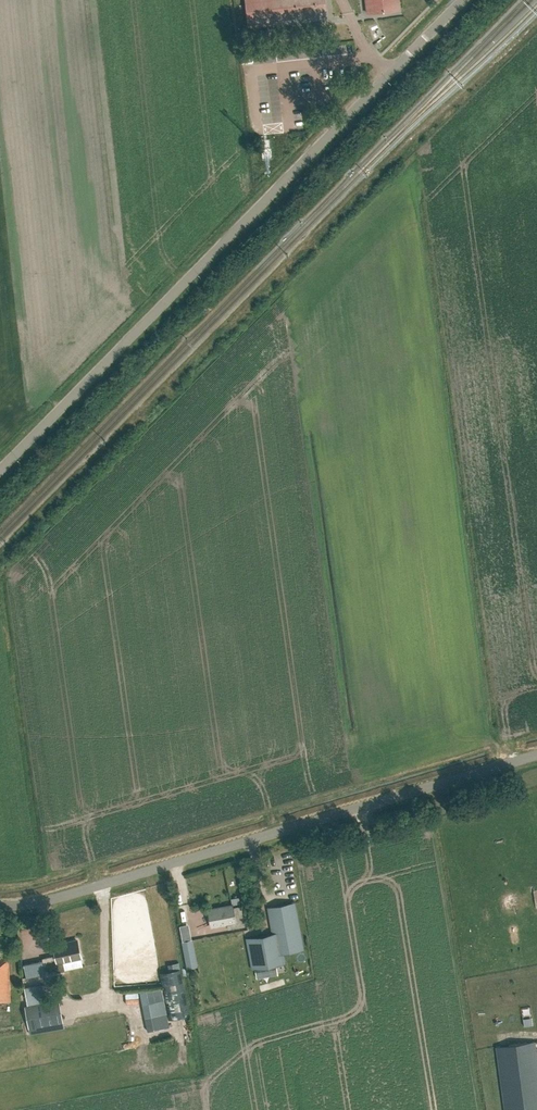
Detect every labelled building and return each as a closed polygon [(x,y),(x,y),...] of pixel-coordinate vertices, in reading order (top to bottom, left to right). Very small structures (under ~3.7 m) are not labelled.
[(326,18),(325,0),(245,0),(248,26),(326,18)] [(399,9),(398,0),(366,0),(367,13),(399,9)] [(264,60),(263,50),(252,51),(253,62),(264,60)] [(304,949),(295,901),(267,907),(272,933),(246,937),(252,969),(285,963),(283,953),(304,949)] [(237,927),(245,925),(241,905),(233,906),(232,904),(208,908),(211,926),(227,923),(228,929),(237,927)] [(253,917),(246,918),(247,925),(254,924),(253,917)] [(197,966),(192,939),(183,941),(188,967),(197,966)] [(43,960),(24,964),(26,976),(46,972),(47,976),(65,972),(62,961),(81,957),(77,940),(54,945),(56,955),(43,958),(43,960)] [(11,1002),(9,958),(0,959),(0,1002),(11,1002)] [(46,1001),(43,983),(24,987),(28,1004),(25,1005),(29,1027),(64,1021),(59,999),(46,1001)] [(147,1031),(168,1027),(161,988),(139,992),(147,1031)] [(536,1109),(536,1053),(535,1041),(496,1046),(505,1109),(532,1109),(536,1109)]
